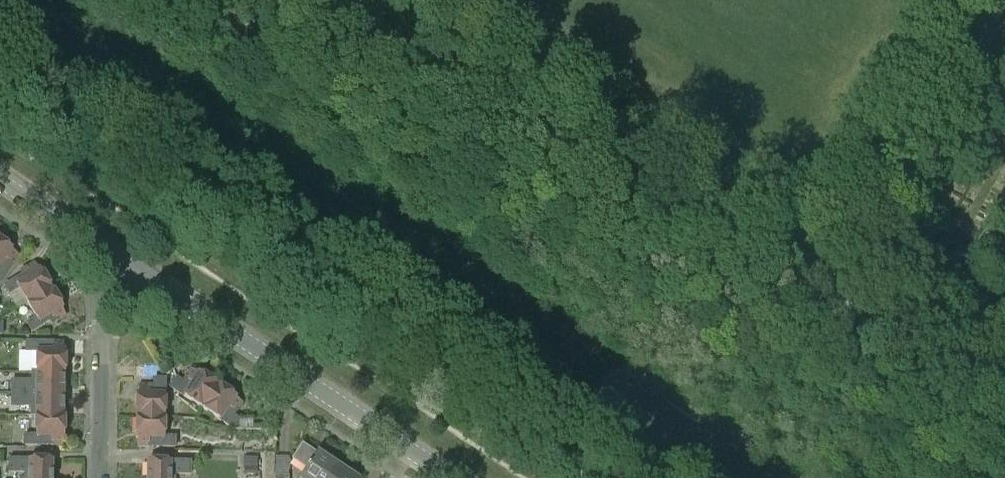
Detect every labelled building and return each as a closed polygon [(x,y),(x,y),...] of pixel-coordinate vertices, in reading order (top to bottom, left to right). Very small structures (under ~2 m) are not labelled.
[(11,264),(17,255),(10,250),(11,249),(0,241),(0,280),(11,264)] [(18,288),(26,303),(51,289),(40,270),(39,271),(34,264),(21,272),(22,274),(5,285),(10,293),(18,288)] [(51,289),(26,303),(35,317),(26,323),(31,332),(49,321),(51,324),(65,316),(61,309),(62,308),(51,289)] [(37,352),(37,374),(64,374),(65,352),(63,352),(63,344),(47,344),(47,348),(38,348),(38,343),(26,343),(26,352),(37,352)] [(136,365),(136,376),(157,375),(156,364),(136,365)] [(170,388),(201,409),(217,385),(198,373),(198,374),(191,370),(182,383),(176,379),(170,388)] [(13,382),(12,395),(62,395),(63,375),(64,375),(64,374),(37,374),(32,374),(32,381),(13,382)] [(136,395),(136,417),(164,417),(164,380),(154,380),(154,387),(149,387),(138,386),(138,395),(136,395)] [(217,385),(201,409),(232,429),(238,420),(232,417),(241,403),(234,399),(235,397),(217,385)] [(12,395),(12,408),(32,408),(32,415),(36,415),(62,415),(62,395),(12,395)] [(64,415),(62,415),(36,415),(35,437),(25,436),(25,446),(36,446),(36,442),(46,442),(46,446),(50,446),(62,446),(62,438),(63,438),(64,415)] [(164,417),(136,417),(135,439),(137,439),(137,447),(153,447),(153,443),(163,444),(162,447),(174,448),(174,438),(164,438),(164,417)] [(337,468),(316,454),(302,445),(291,460),(305,470),(300,477),(331,477),(337,468)] [(9,475),(24,475),(24,477),(51,477),(51,461),(9,461),(9,475)] [(147,477),(174,477),(174,475),(189,475),(190,463),(147,462),(147,477)] [(331,477),(353,477),(337,468),(331,477)]
